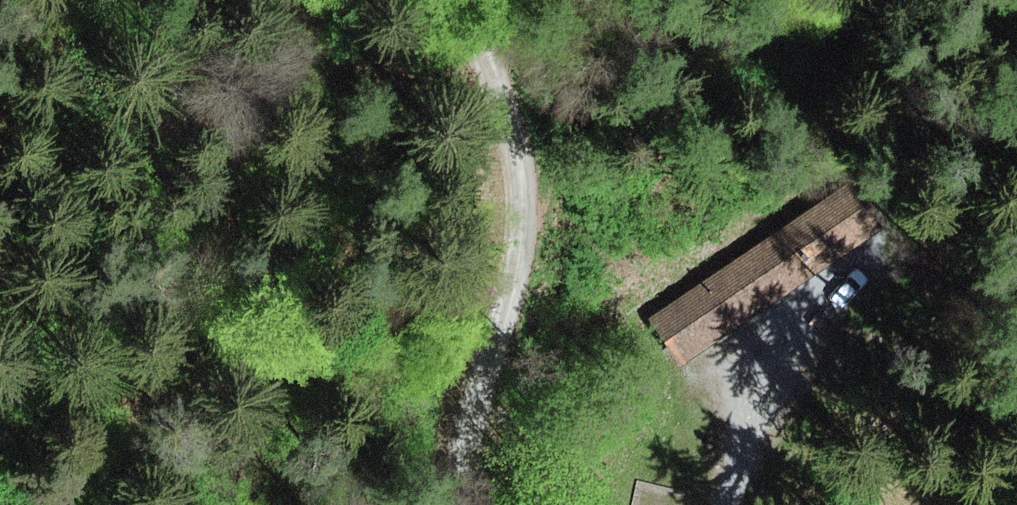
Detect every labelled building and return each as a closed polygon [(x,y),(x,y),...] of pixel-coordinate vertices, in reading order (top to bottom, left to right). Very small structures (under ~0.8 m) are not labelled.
[(859,176),(648,313),(679,361),(890,224),(859,176)]
